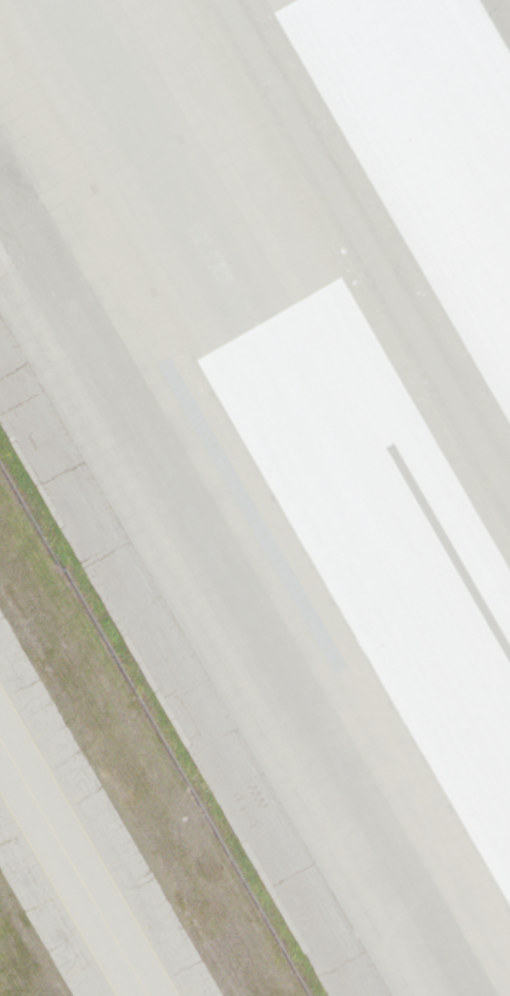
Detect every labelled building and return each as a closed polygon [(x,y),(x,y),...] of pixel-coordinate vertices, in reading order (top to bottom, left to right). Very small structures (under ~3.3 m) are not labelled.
[(283,298),(258,248),(254,250),(238,249),(233,240),(211,239),(203,243),(192,242),(191,245),(180,244),(159,255),(158,269),(150,273),(150,276),(234,439),(254,440),(269,433),(276,338),(282,335),(283,315),(282,314),(283,298)]
